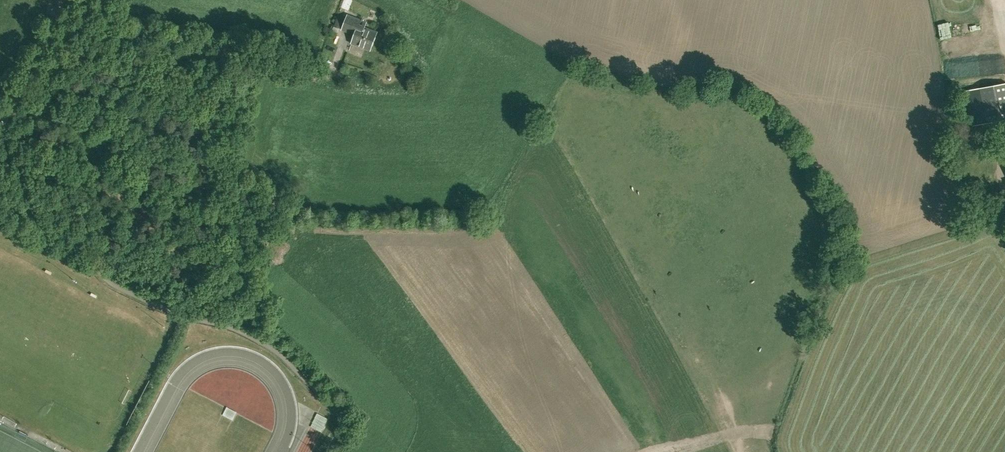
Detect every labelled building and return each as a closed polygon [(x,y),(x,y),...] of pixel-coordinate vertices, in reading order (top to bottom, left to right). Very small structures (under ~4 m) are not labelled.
[(348,15),(343,30),(355,34),(352,43),(370,49),(377,32),(364,27),(366,22),(348,15)] [(1004,120),(1004,83),(979,88),(986,123),(1004,120)] [(317,413),(312,425),(323,429),(327,418),(317,413)]
